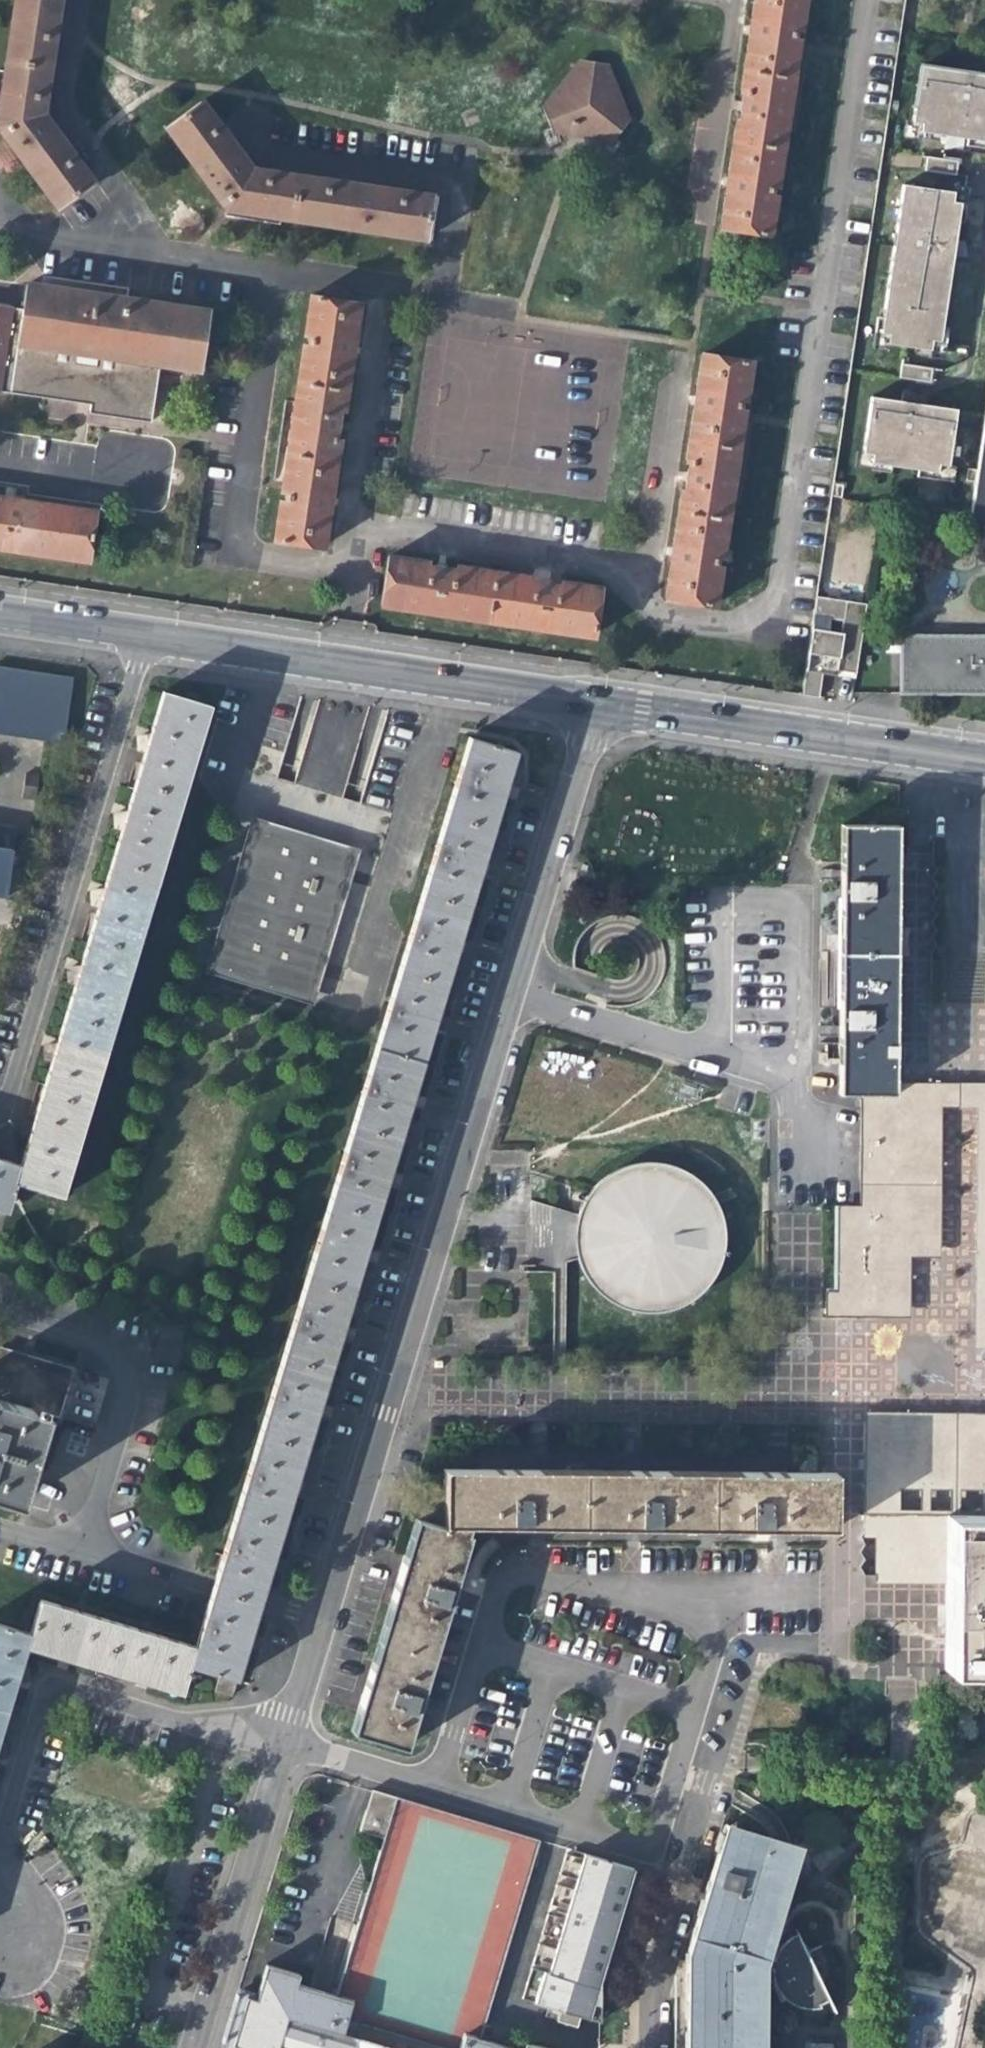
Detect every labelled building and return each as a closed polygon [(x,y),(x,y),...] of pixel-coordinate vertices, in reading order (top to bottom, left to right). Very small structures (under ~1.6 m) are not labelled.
[(51,33),(55,0),(13,0),(0,100),(0,133),(57,211),(91,184),(40,115),(51,33)] [(738,89),(742,90),(738,122),(733,121),(717,227),(767,234),(772,196),(767,196),(769,185),(774,186),(795,39),(791,39),(793,27),(797,28),(801,0),(751,0),(738,89)] [(581,62),(544,110),(554,136),(608,144),(627,120),(606,65),(581,62)] [(921,63),(912,119),(922,120),(920,129),(940,132),(946,133),(948,133),(964,136),(967,136),(984,139),(984,73),(921,63)] [(196,108),(161,133),(228,220),(416,247),(421,201),(250,176),(196,108)] [(938,139),(940,132),(920,129),(922,120),(912,119),(905,118),(903,134),(938,139)] [(963,144),(964,136),(948,133),(946,133),(944,147),(955,145),(963,144)] [(967,136),(966,143),(984,146),(984,139),(967,136)] [(956,173),(958,159),(927,154),(925,168),(956,173)] [(957,219),(962,191),(952,189),(902,182),(883,316),(881,330),(888,331),(887,341),(888,341),(929,347),(930,347),(931,338),(939,339),(942,324),(952,253),(955,237),(957,219)] [(963,220),(968,185),(953,183),(952,189),(962,191),(957,219),(963,220)] [(966,248),(965,238),(955,237),(952,253),(967,255),(966,248)] [(22,290),(19,315),(0,312),(0,397),(88,410),(87,418),(148,427),(157,369),(193,375),(202,316),(22,290)] [(308,294),(302,333),(308,333),(306,345),(300,344),(278,489),(284,490),(282,502),(277,501),(271,538),(320,546),(336,440),(332,440),(337,409),(340,410),(357,302),(308,294)] [(881,330),(883,316),(877,315),(872,346),(887,348),(888,341),(887,341),(888,331),(881,330)] [(943,356),(948,325),(942,324),(939,339),(931,338),(930,347),(929,347),(928,354),(943,356)] [(699,355),(683,461),(687,462),(682,493),(678,492),(662,597),(711,606),(717,567),(712,566),(714,555),(719,556),(740,412),(735,411),(737,399),(742,400),(748,361),(699,355)] [(935,378),(936,367),(941,368),(941,367),(902,361),(899,375),(930,380),(930,377),(935,378)] [(915,391),(903,385),(901,398),(925,402),(926,396),(915,391)] [(947,462),(955,406),(925,402),(901,398),(871,394),(862,449),(862,450),(872,451),(871,459),(890,462),(917,466),(936,469),(938,461),(947,462)] [(975,466),(973,481),(967,516),(984,518),(984,403),(975,466)] [(890,462),(871,459),(872,451),(862,450),(862,449),(856,448),(853,464),(889,470),(890,462)] [(952,479),(954,463),(947,462),(938,461),(936,469),(917,466),(916,474),(952,479)] [(973,481),(975,466),(966,465),(964,480),(973,481)] [(841,486),(831,485),(829,497),(839,498),(841,486)] [(87,564),(95,513),(0,498),(0,550),(87,564)] [(386,556),(378,606),(589,636),(596,587),(559,581),(559,585),(528,581),(528,577),(455,566),(454,570),(423,565),(424,561),(386,556)] [(865,603),(814,598),(800,695),(817,698),(818,688),(820,673),(835,675),(836,671),(854,673),(865,603)] [(898,694),(984,695),(984,636),(899,636),(898,694)] [(61,744),(69,681),(0,670),(0,735),(31,740),(61,744)] [(142,756),(137,775),(183,789),(208,708),(162,693),(148,739),(135,741),(136,747),(139,755),(142,756)] [(318,700),(296,783),(343,796),(350,769),(346,768),(353,743),(370,748),(379,713),(366,710),(365,712),(318,700)] [(467,738),(444,814),(491,828),(505,782),(514,752),(467,738)] [(119,832),(112,856),(159,870),(183,789),(137,775),(124,815),(111,817),(114,825),(116,831),(119,832)] [(481,861),(491,828),(444,814),(421,891),(468,905),(481,861)] [(211,968),(309,998),(353,854),(305,840),(254,825),(211,968)] [(3,895),(13,832),(0,830),(0,894),(3,895)] [(903,842),(850,840),(847,967),(902,967),(902,913),(903,842)] [(95,910),(87,937),(134,951),(159,870),(112,856),(101,893),(87,894),(90,901),(94,909),(95,910)] [(457,941),(468,905),(421,891),(398,969),(444,983),(457,941)] [(72,987),(62,1018),(110,1033),(134,951),(87,937),(77,970),(64,972),(66,978),(69,986),(72,987)] [(436,1010),(444,983),(398,969),(375,1045),(422,1059),(436,1010)] [(903,974),(848,973),(847,1107),(897,1106),(901,1028),(903,974)] [(49,1062),(38,1100),(85,1114),(110,1033),(62,1018),(54,1047),(40,1049),(44,1056),(46,1062),(49,1062)] [(411,1096),(422,1059),(375,1045),(352,1122),(398,1136),(411,1096)] [(948,1108),(948,1087),(904,1086),(902,1109),(861,1111),(862,1211),(841,1211),(838,1297),(826,1297),(826,1317),(910,1318),(912,1264),(921,1264),(942,1263),(944,1216),(945,1176),(947,1140),(948,1108)] [(25,1139),(18,1164),(12,1183),(60,1197),(85,1114),(38,1100),(30,1124),(17,1126),(19,1132),(22,1139),(25,1139)] [(387,1173),(398,1136),(352,1122),(329,1198),(375,1212),(387,1173)] [(12,1183),(18,1164),(0,1158),(0,1210),(4,1211),(12,1183)] [(578,1207),(575,1215),(574,1217),(572,1225),(571,1235),(571,1243),(572,1256),(577,1271),(583,1282),(594,1295),(604,1304),(610,1308),(618,1312),(629,1315),(644,1318),(659,1317),(674,1313),(685,1309),(691,1305),(703,1296),(710,1288),(714,1282),(719,1272),(724,1258),(726,1247),(726,1240),(725,1229),(723,1218),(718,1206),(714,1199),(706,1188),(693,1177),(682,1171),(670,1166),(662,1164),(650,1163),(641,1163),(629,1166),(622,1168),(612,1172),(606,1176),(600,1180),(595,1185),(590,1190),(581,1201),(578,1207)] [(365,1246),(375,1212),(329,1198),(305,1276),(352,1291),(365,1246)] [(305,1276),(282,1353),(329,1367),(342,1324),(352,1291),(305,1276)] [(28,1466),(45,1412),(59,1416),(73,1368),(0,1346),(0,1497),(17,1502),(25,1475),(28,1466)] [(282,1353),(259,1431),(306,1444),(317,1408),(329,1367),(282,1353)] [(984,1484),(984,1422),(950,1422),(911,1422),(871,1421),(863,1421),(863,1484),(984,1484)] [(259,1431),(236,1507),(283,1521),(294,1485),(306,1444),(259,1431)] [(863,1484),(863,1498),(863,1512),(944,1512),(984,1512),(984,1484),(863,1484)] [(720,1548),(722,1499),(596,1496),(595,1546),(661,1547),(720,1548)] [(520,1497),(452,1497),(452,1548),(531,1548),(591,1548),(592,1497),(520,1497)] [(842,1549),(844,1499),(724,1498),(723,1547),(768,1547),(842,1549)] [(236,1507),(217,1570),(215,1576),(262,1590),(274,1551),(283,1521),(236,1507)] [(925,1573),(943,1573),(944,1512),(863,1512),(862,1529),(856,1534),(863,1544),(856,1549),(863,1558),(856,1564),(862,1572),(879,1572),(884,1579),(893,1573),(898,1579),(909,1573),(916,1579),(925,1573)] [(944,1512),(943,1573),(941,1667),(982,1667),(984,1667),(984,1512),(944,1512)] [(472,1559),(421,1543),(405,1604),(395,1643),(441,1656),(472,1559)] [(212,1587),(209,1595),(257,1609),(259,1600),(262,1590),(215,1576),(212,1587)] [(257,1609),(209,1595),(207,1602),(195,1644),(189,1664),(218,1672),(236,1677),(243,1652),(257,1609)] [(39,1597),(29,1632),(25,1643),(27,1644),(66,1655),(103,1666),(117,1621),(39,1597)] [(181,1690),(189,1664),(195,1644),(117,1621),(103,1666),(129,1674),(181,1690)] [(25,1643),(29,1632),(0,1623),(0,1712),(4,1713),(12,1687),(14,1679),(27,1676),(23,1662),(19,1662),(25,1643)] [(380,1689),(361,1756),(411,1770),(441,1662),(391,1647),(380,1689)] [(236,1677),(218,1672),(213,1688),(231,1694),(236,1677)] [(371,1833),(390,1838),(404,1796),(375,1789),(366,1813),(362,1831),(371,1833)] [(340,1990),(349,1993),(360,1996),(351,2028),(415,2047),(464,2047),(470,2030),(478,2032),(485,2034),(501,1984),(545,1840),(404,1796),(390,1838),(368,1905),(340,1990)] [(714,1848),(785,1869),(794,1840),(723,1819),(714,1848)] [(589,1851),(569,1846),(523,1990),(522,2000),(550,2008),(548,2016),(560,2021),(578,2025),(584,2024),(587,2016),(596,2020),(602,2021),(608,2017),(607,1982),(643,1863),(609,1852),(589,1851)] [(714,1848),(708,1867),(684,1944),(683,2047),(759,2047),(760,1979),(760,1955),(761,1952),(785,1869),(714,1848)] [(800,1950),(803,1949),(792,1928),(789,1929),(784,1932),(779,1937),(777,1939),(780,1941),(783,1938),(785,1937),(789,1936),(792,1937),(795,1939),(796,1941),(800,1950)] [(767,1954),(761,1952),(760,1955),(760,1979),(770,1979),(772,1983),(777,1980),(784,1996),(787,1999),(793,2002),(802,2004),(807,2005),(815,2004),(817,2003),(816,2001),(826,1995),(803,1949),(800,1950),(796,1941),(795,1939),(792,1937),(789,1936),(785,1937),(783,1938),(780,1941),(777,1939),(767,1954)] [(360,1996),(349,1993),(340,1990),(303,1980),(307,1971),(270,1960),(268,1967),(260,1997),(249,1994),(234,2047),(235,2047),(294,2047),(285,2045),(295,2013),(351,2028),(360,1996)] [(485,2034),(478,2032),(470,2030),(464,2047),(563,2047),(530,2038),(528,2047),(485,2034)]
